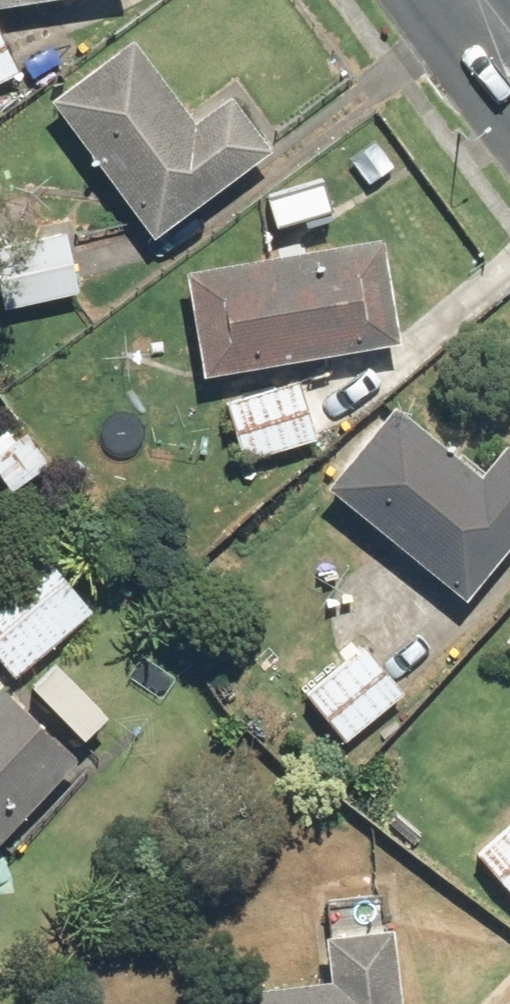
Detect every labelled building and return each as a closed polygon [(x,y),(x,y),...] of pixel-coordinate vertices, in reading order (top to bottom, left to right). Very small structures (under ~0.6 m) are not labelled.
[(20,73),(0,31),(0,82),(20,73)] [(136,32),(51,94),(153,234),(273,146),(230,88),(196,113),(136,32)] [(79,295),(72,226),(0,234),(0,304),(79,295)] [(381,230),(184,265),(202,370),(400,335),(381,230)] [(224,399),(244,461),(320,436),(301,375),(224,399)] [(324,482),(462,596),(509,538),(509,442),(502,435),(477,465),(395,397),(324,482)] [(0,432),(0,474),(13,492),(51,464),(18,419),(0,432)] [(13,675),(91,610),(36,544),(0,574),(0,659),(13,675)] [(405,692),(365,642),(305,691),(345,741),(405,692)] [(55,659),(30,683),(82,740),(108,716),(55,659)] [(74,754),(0,684),(0,831),(74,754)] [(477,852),(509,888),(509,821),(477,852)] [(224,984),(227,1003),(402,1003),(391,922),(321,931),(326,971),(224,984)]
